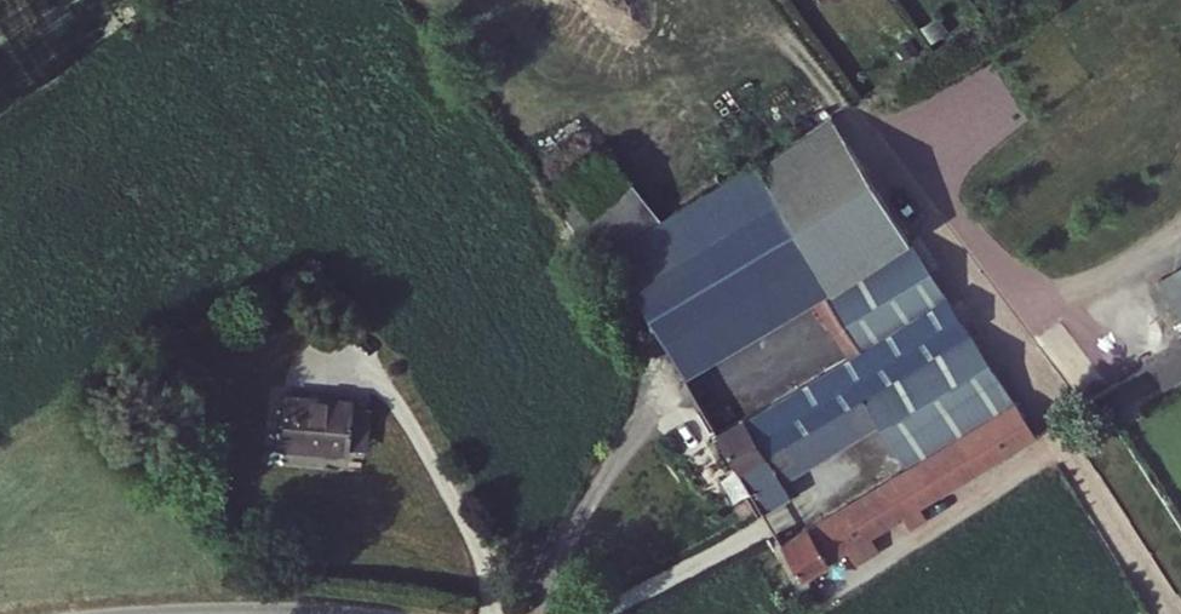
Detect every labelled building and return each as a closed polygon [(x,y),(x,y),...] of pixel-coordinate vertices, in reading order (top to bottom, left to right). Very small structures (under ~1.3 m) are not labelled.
[(836,106),(629,240),(681,336),(822,250),(839,281),(916,234),(836,106)] [(858,352),(730,427),(773,502),(799,488),(791,474),(775,447),(871,391),(886,416),(913,461),(790,536),(811,575),(857,546),(863,557),(887,542),(881,530),(915,511),(922,523),(938,513),(931,501),(1040,434),(916,234),(839,281),(833,285),(849,314),(838,320),(858,352)] [(833,285),(839,281),(822,250),(681,336),(698,368),(822,292),(833,285)] [(822,292),(838,320),(849,314),(833,285),(822,292)] [(1171,353),(1180,368),(1180,347),(1171,353)] [(1160,360),(1173,383),(1180,378),(1180,368),(1171,353),(1160,360)] [(775,447),(791,474),(886,416),(871,391),(775,447)] [(350,400),(280,399),(280,447),(349,448),(349,444),(350,405),(350,400)] [(372,406),(350,405),(349,444),(371,444),(372,406)]
